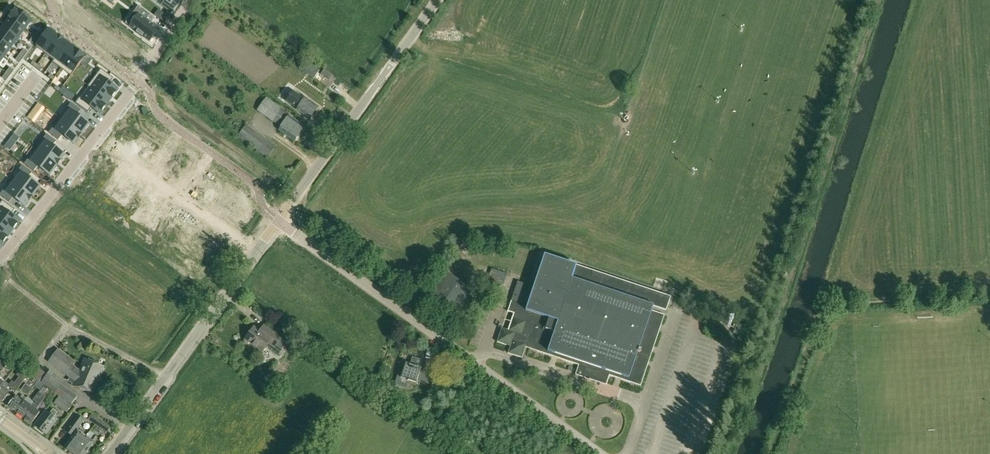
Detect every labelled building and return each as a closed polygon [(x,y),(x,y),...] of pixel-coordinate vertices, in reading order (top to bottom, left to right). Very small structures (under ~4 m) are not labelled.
[(160,5),(170,12),(178,1),(177,0),(163,0),(160,5)] [(154,18),(138,6),(134,12),(139,16),(131,28),(138,32),(137,33),(143,37),(143,36),(151,41),(158,29),(150,24),(154,18)] [(16,8),(9,18),(24,29),(31,20),(16,8)] [(157,9),(153,14),(162,21),(166,16),(157,9)] [(9,18),(2,27),(17,38),(24,29),(9,18)] [(0,30),(0,40),(11,48),(17,38),(2,27),(0,30)] [(49,30),(36,47),(45,54),(58,37),(49,30)] [(58,37),(45,54),(54,60),(54,61),(67,43),(58,37)] [(4,57),(11,48),(0,40),(0,54),(4,57)] [(54,60),(52,62),(61,69),(76,50),(67,43),(54,61),(54,60)] [(76,50),(61,69),(71,76),(85,57),(76,50)] [(314,79),(319,73),(321,70),(306,59),(299,68),(314,79)] [(88,86),(89,87),(90,88),(90,87),(108,101),(111,97),(112,97),(118,89),(110,83),(113,78),(101,69),(88,86)] [(329,80),(332,75),(324,69),(322,72),(320,74),(329,80)] [(79,98),(75,103),(88,113),(91,108),(99,114),(105,106),(105,105),(108,101),(90,87),(90,88),(81,99),(79,98)] [(293,90),(286,101),(297,109),(310,119),(318,107),(305,98),(304,98),(293,90)] [(257,110),(280,127),(289,116),(290,114),(266,97),(257,110)] [(71,103),(60,118),(81,134),(89,124),(77,115),(81,110),(71,103)] [(289,116),(280,127),(279,130),(294,141),(304,127),(289,116)] [(60,118),(49,133),(58,140),(62,135),(74,144),(81,134),(60,118)] [(46,134),(35,149),(57,165),(64,155),(52,146),(56,142),(46,134)] [(35,149),(24,164),(34,171),(37,166),(49,175),(57,165),(35,149)] [(15,183),(32,196),(40,186),(28,177),(32,172),(22,165),(18,170),(22,173),(15,183)] [(0,194),(0,195),(9,202),(13,198),(25,206),(32,196),(15,183),(11,180),(0,194)] [(0,208),(0,225),(9,232),(13,228),(19,221),(11,215),(15,210),(3,200),(0,204),(0,207),(0,208)] [(1,245),(7,237),(6,237),(9,232),(0,225),(0,244),(1,245)] [(575,376),(582,378),(582,377),(606,385),(609,376),(641,386),(665,315),(652,311),(653,306),(666,311),(671,297),(592,271),(576,266),(543,254),(532,287),(517,283),(508,311),(514,313),(509,330),(502,328),(497,342),(510,346),(508,353),(522,358),(526,347),(578,365),(575,376)] [(491,268),(487,280),(503,286),(507,274),(491,268)] [(0,273),(0,286),(2,287),(11,274),(3,269),(0,273)] [(447,273),(429,297),(454,314),(466,297),(451,287),(456,279),(447,273)] [(742,325),(737,323),(734,333),(739,335),(742,325)] [(253,345),(262,352),(266,346),(279,355),(288,343),(271,331),(267,337),(262,334),(263,333),(254,327),(245,339),(253,344),(253,345)] [(58,349),(48,362),(70,378),(68,381),(73,384),(73,385),(93,394),(105,367),(85,358),(79,370),(72,365),(74,361),(58,349)] [(0,364),(0,372),(1,372),(6,365),(11,368),(14,365),(5,358),(0,364)] [(416,383),(417,381),(430,385),(436,365),(429,363),(429,362),(416,358),(413,365),(406,363),(403,371),(400,370),(395,385),(407,389),(409,381),(416,383)] [(48,387),(57,394),(72,405),(77,397),(61,384),(64,381),(50,370),(47,374),(34,364),(28,373),(48,387)] [(261,381),(271,388),(279,378),(269,370),(261,381)] [(11,388),(16,392),(24,381),(19,377),(11,388)] [(0,389),(0,401),(2,402),(4,400),(6,401),(10,396),(8,394),(10,392),(6,389),(9,386),(4,382),(0,389)] [(27,396),(31,391),(32,389),(26,384),(21,391),(27,396)] [(24,402),(16,412),(24,418),(35,404),(36,404),(43,394),(48,388),(47,388),(43,386),(33,400),(35,402),(35,403),(33,402),(30,406),(24,402)] [(32,424),(40,412),(36,410),(46,396),(43,394),(36,404),(35,404),(24,418),(32,424)] [(16,412),(24,402),(24,401),(27,398),(22,395),(20,398),(16,396),(8,406),(16,412)] [(54,403),(67,413),(71,407),(59,397),(54,403)] [(40,430),(55,411),(53,410),(50,414),(45,411),(34,426),(40,430)] [(57,413),(55,411),(40,430),(46,435),(58,420),(54,417),(57,413)] [(88,420),(95,424),(99,419),(92,414),(88,420)] [(73,453),(86,436),(83,434),(84,431),(80,429),(77,430),(84,420),(77,415),(66,431),(72,436),(64,447),(73,453)] [(111,427),(99,419),(95,424),(108,432),(111,427)] [(86,436),(73,453),(86,453),(94,442),(97,438),(94,435),(91,439),(86,436)]
